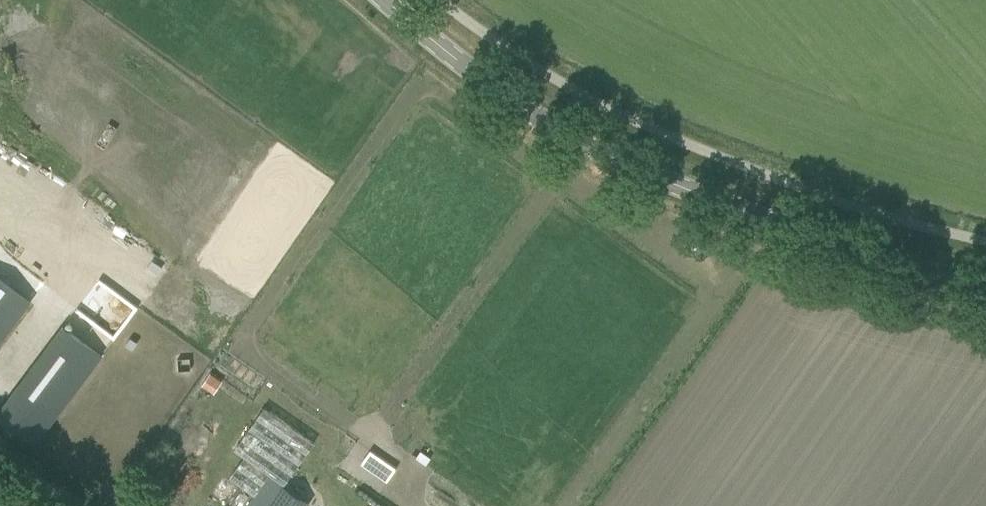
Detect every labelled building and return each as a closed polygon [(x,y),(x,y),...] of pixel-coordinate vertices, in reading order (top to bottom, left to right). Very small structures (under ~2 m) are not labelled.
[(91,316),(115,281),(35,229),(11,264),(91,316)] [(30,303),(0,279),(0,342),(30,303)] [(62,327),(0,409),(0,418),(34,444),(101,356),(62,327)] [(210,372),(202,385),(214,393),(223,380),(210,372)] [(309,502),(285,485),(294,472),(313,443),(264,408),(234,450),(244,457),(230,477),(238,483),(254,494),(246,505),(306,505),(309,502)]
